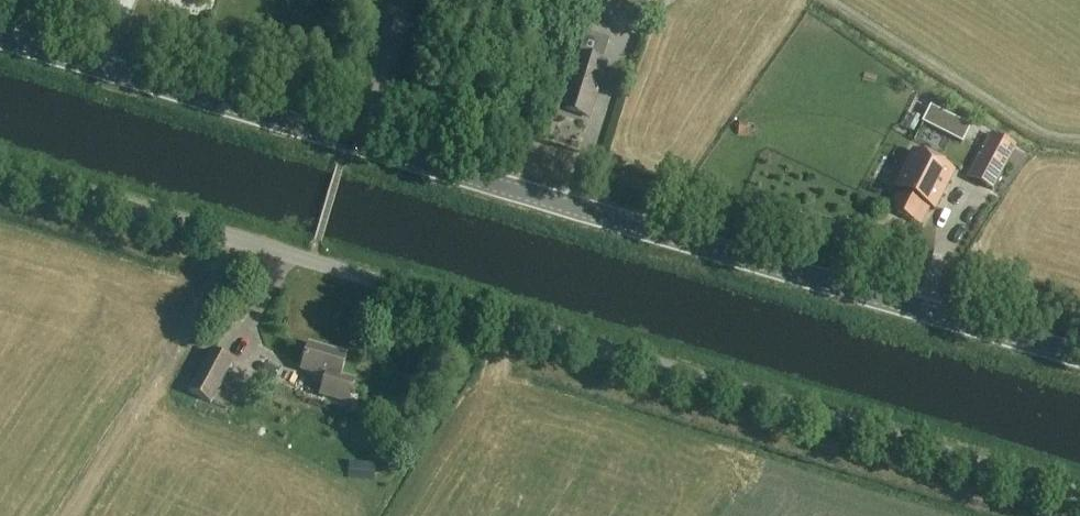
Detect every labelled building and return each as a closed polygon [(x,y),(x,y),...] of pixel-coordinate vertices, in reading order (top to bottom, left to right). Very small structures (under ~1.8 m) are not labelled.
[(647,11),(650,0),(614,0),(647,11)] [(589,117),(598,86),(607,61),(575,51),(572,64),(561,100),(567,102),(564,109),(589,117)] [(993,192),(1016,149),(991,135),(985,148),(968,178),(993,192)] [(897,204),(894,210),(916,221),(921,224),(930,207),(936,209),(955,171),(912,149),(892,187),(897,189),(891,201),(897,204)] [(347,404),(353,384),(339,380),(346,357),(308,345),(300,371),(329,380),(324,397),(347,404)] [(212,405),(234,362),(210,350),(189,393),(212,405)] [(266,359),(262,367),(275,374),(280,365),(266,359)]
